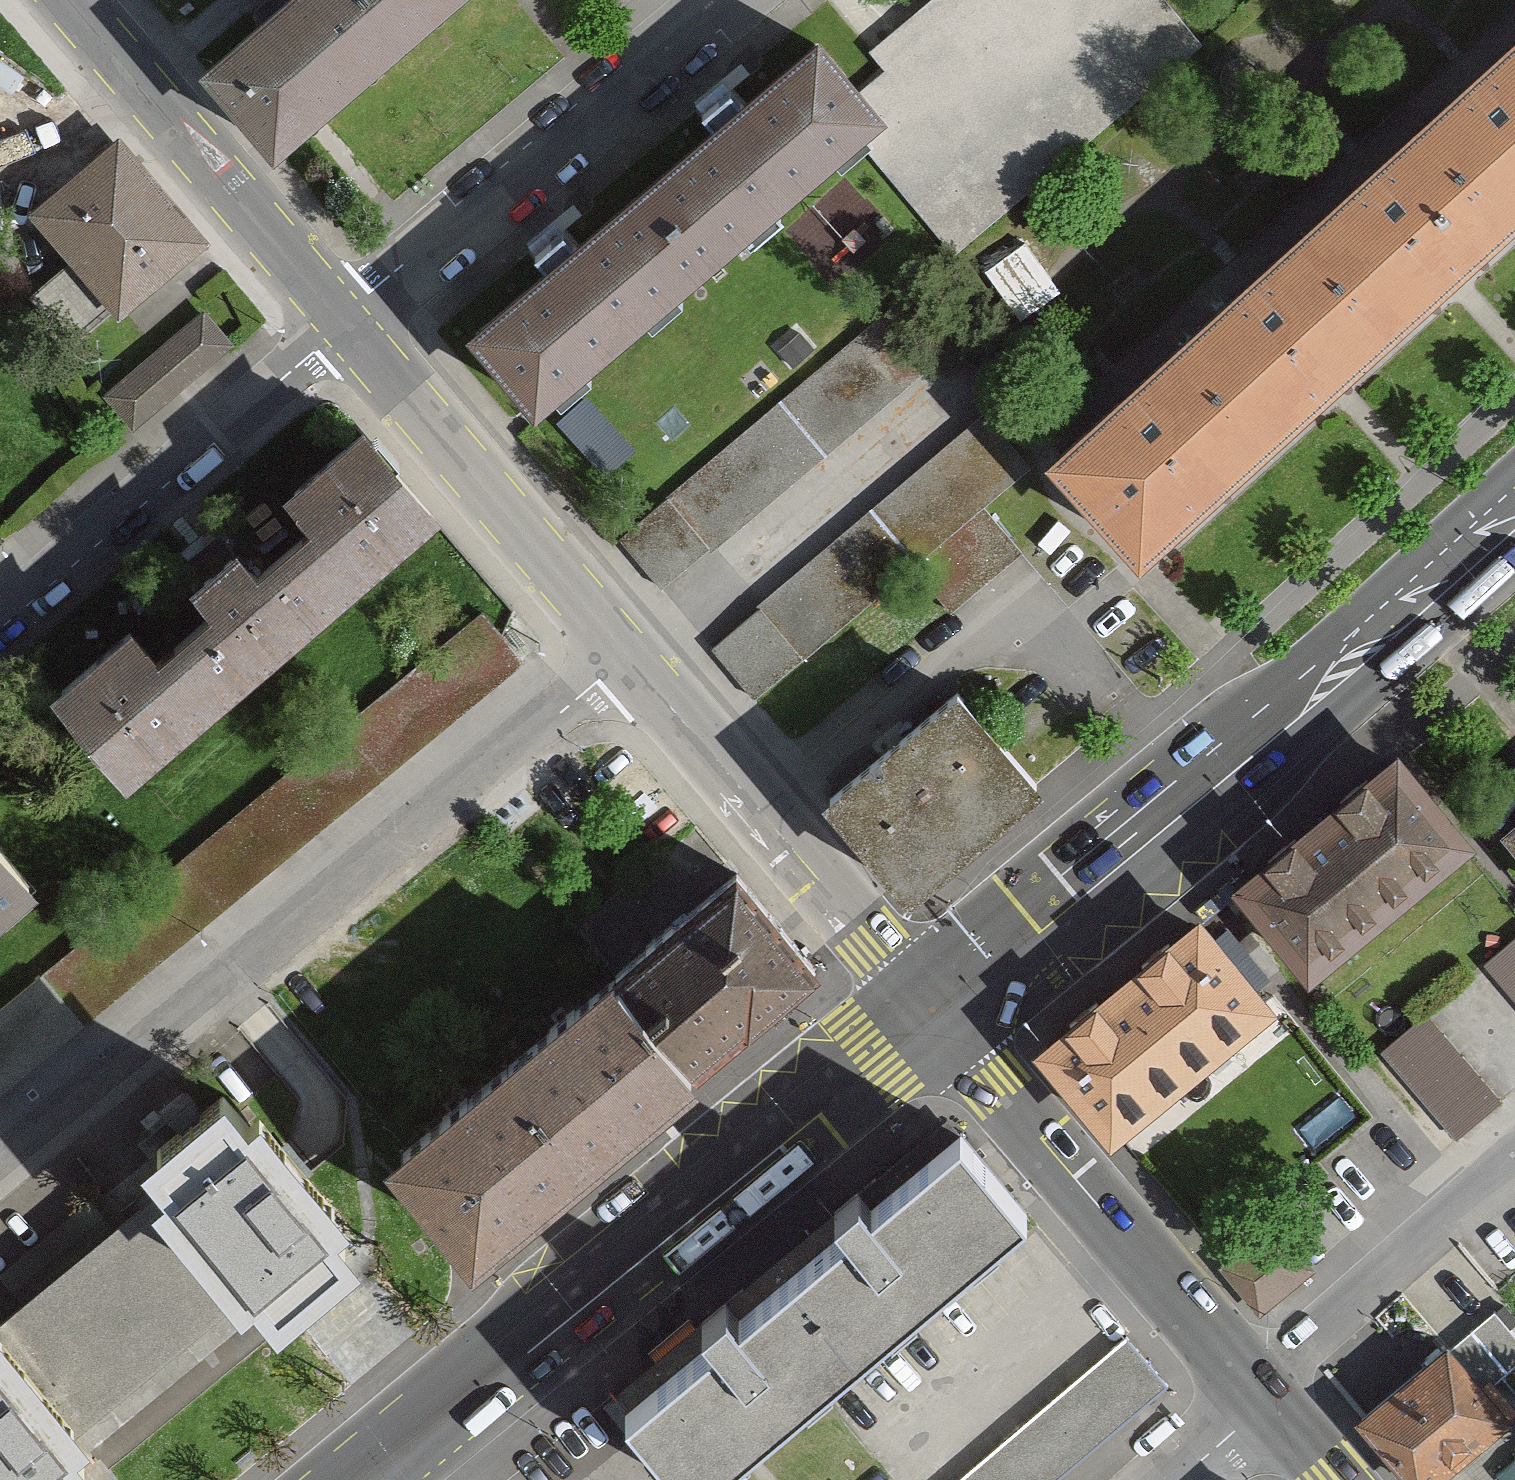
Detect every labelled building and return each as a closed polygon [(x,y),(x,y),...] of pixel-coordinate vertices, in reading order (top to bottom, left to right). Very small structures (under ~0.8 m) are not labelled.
[(367,0),(288,0),(207,69),(277,150),(404,43),(367,0)] [(404,43),(454,0),(367,0),(404,43)] [(845,133),(951,255),(1201,39),(1167,0),(927,0),(874,46),(888,61),(866,80),(883,100),(845,133)] [(866,80),(816,22),(646,170),(713,248),(845,133),(883,100),(866,80)] [(1514,225),(1514,37),(1421,122),(1514,225)] [(1395,332),(1514,225),(1421,122),(1302,229),(1395,332)] [(193,238),(118,143),(29,212),(105,308),(193,238)] [(713,248),(646,170),(471,322),(538,400),(713,248)] [(1270,445),(1395,332),(1302,229),(1177,341),(1270,445)] [(616,533),(659,584),(962,327),(918,276),(616,533)] [(204,308),(108,389),(134,420),(230,340),(204,308)] [(1147,555),(1270,445),(1177,341),(1054,451),(1147,555)] [(104,779),(415,513),(331,416),(251,484),(278,516),(229,558),(206,530),(155,573),(179,601),(127,645),(106,620),(26,688),(104,779)] [(971,420),(709,649),(756,702),(931,550),(984,505),(1019,474),(971,420)] [(984,505),(931,550),(970,592),(1021,545),(984,505)] [(483,616),(44,972),(82,1016),(519,661),(483,616)] [(908,886),(1029,782),(943,683),(822,787),(908,886)] [(1476,826),(1396,734),(1319,800),(1399,893),(1476,826)] [(1399,893),(1319,800),(1236,871),(1316,964),(1399,893)] [(1503,820),(1514,834),(1514,809),(1503,820)] [(36,893),(0,852),(0,924),(36,893)] [(612,978),(697,1079),(821,974),(736,874),(612,978)] [(1275,994),(1208,914),(1121,988),(1188,1067),(1275,994)] [(1482,962),(1503,986),(1514,1001),(1514,934),(1482,962)] [(82,1016),(44,972),(0,1009),(0,1086),(82,1016)] [(582,1176),(697,1079),(612,978),(496,1076),(582,1176)] [(1188,1067),(1121,988),(1047,1050),(1115,1129),(1188,1067)] [(1495,1100),(1419,1016),(1377,1054),(1452,1138),(1495,1100)] [(474,1267),(582,1176),(496,1076),(389,1166),(474,1267)] [(73,1453),(88,1441),(241,1315),(251,1307),(275,1336),(299,1316),(361,1265),(336,1235),(348,1225),(260,1118),(247,1129),(222,1099),(140,1166),(164,1195),(150,1206),(0,1329),(0,1479),(96,1479),(73,1453)] [(951,1128),(860,1202),(873,1218),(964,1143),(951,1128)] [(794,1283),(742,1326),(729,1311),(722,1316),(702,1332),(718,1352),(635,1421),(684,1479),(708,1479),(1026,1219),(964,1143),(873,1218),(860,1202),(853,1208),(834,1224),(847,1239),(794,1283)] [(834,1224),(729,1311),(742,1326),(794,1283),(847,1239),(834,1224)] [(619,1401),(635,1421),(718,1352),(702,1332),(619,1401)] [(1444,1336),(1357,1411),(1417,1479),(1439,1479),(1513,1416),(1444,1336)] [(959,1479),(1053,1479),(1165,1384),(1126,1338),(959,1479)]
